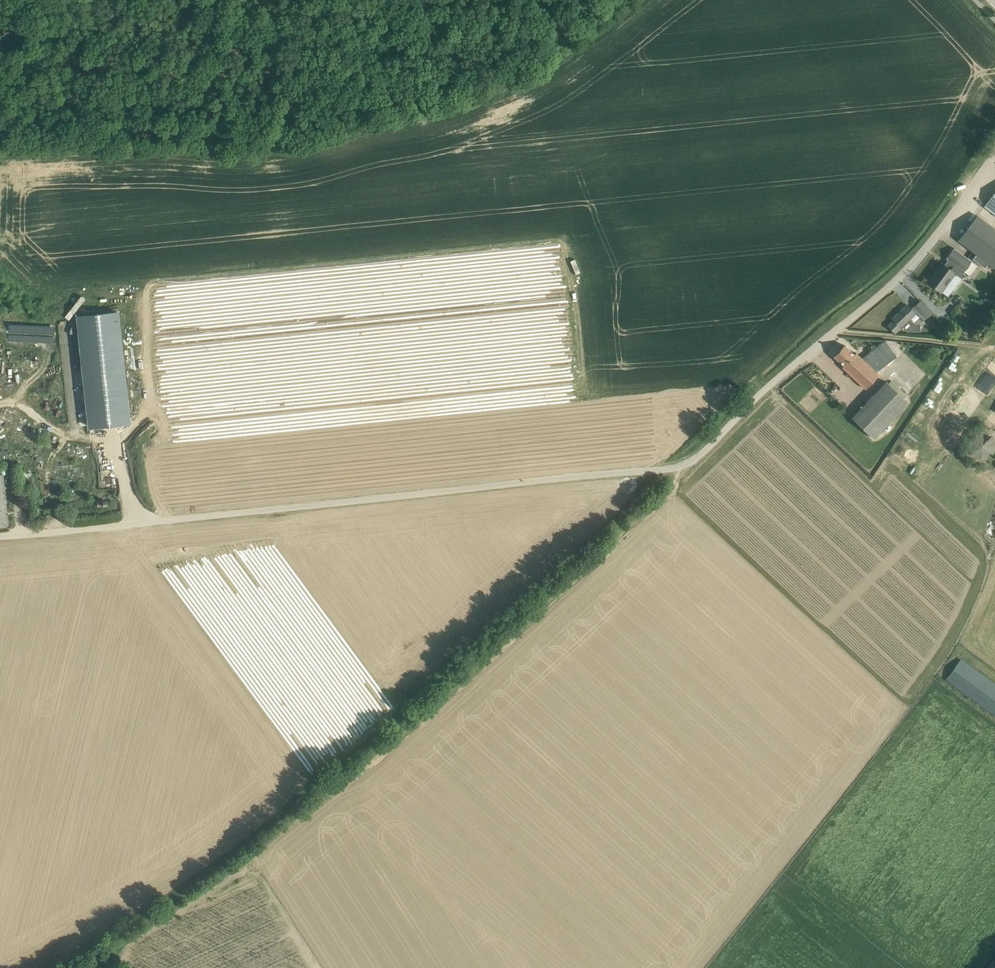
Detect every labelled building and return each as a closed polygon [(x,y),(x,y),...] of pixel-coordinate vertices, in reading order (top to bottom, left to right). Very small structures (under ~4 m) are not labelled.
[(985,205),(994,213),(994,192),(985,205)] [(977,215),(959,239),(978,253),(989,262),(994,266),(994,229),(977,215)] [(964,271),(972,261),(954,247),(946,258),(949,260),(946,265),(951,269),(955,264),(964,271)] [(985,268),(989,262),(978,253),(974,259),(985,268)] [(946,265),(942,262),(928,282),(936,287),(942,292),(955,273),(961,277),(964,271),(955,264),(951,269),(946,265)] [(988,293),(982,301),(990,307),(994,299),(994,298),(988,293)] [(915,306),(926,318),(931,313),(920,301),(915,306)] [(915,323),(910,318),(915,313),(907,304),(893,318),(894,320),(888,325),(896,333),(903,326),(907,331),(921,332),(921,323),(915,323)] [(94,311),(77,313),(89,424),(110,422),(120,421),(129,420),(117,309),(94,311)] [(876,371),(889,362),(897,356),(886,341),(863,358),(856,353),(855,354),(845,345),(834,356),(844,365),(843,367),(866,389),(879,374),(876,371)] [(978,386),(988,393),(994,383),(994,372),(991,368),(978,386)] [(909,402),(887,381),(852,417),(875,439),(909,402)] [(972,454),(982,459),(994,454),(994,452),(994,440),(993,435),(983,430),(972,434),(968,444),(972,454)] [(9,524),(8,514),(4,474),(0,474),(0,525),(9,524)] [(961,659),(946,679),(994,715),(994,683),(961,659)]
